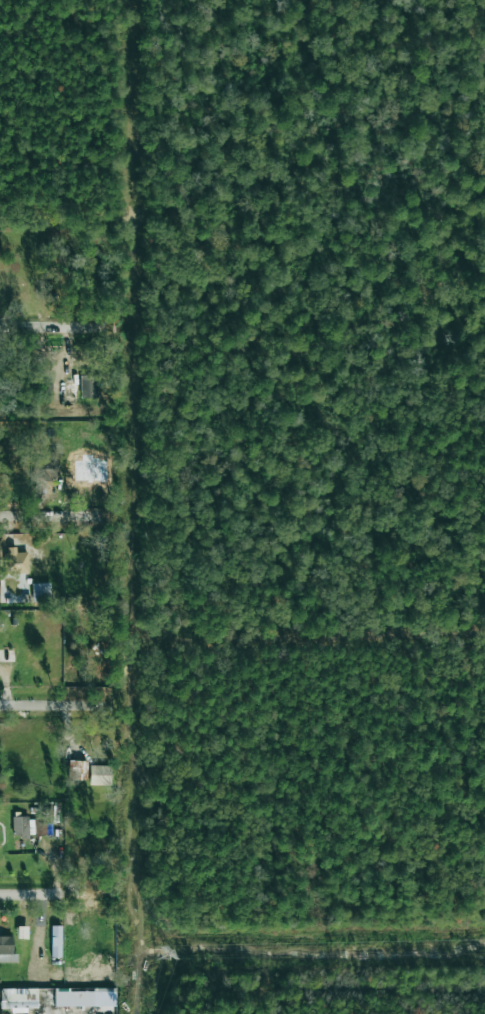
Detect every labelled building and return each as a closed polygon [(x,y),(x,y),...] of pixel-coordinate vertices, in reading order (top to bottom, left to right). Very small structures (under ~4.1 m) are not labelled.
[(81,398),(96,397),(95,375),(80,375),(81,398)] [(47,453),(48,460),(32,461),(33,479),(59,478),(59,452),(47,453)] [(6,574),(29,573),(28,553),(16,553),(16,547),(5,548),(6,574)] [(51,601),(50,583),(32,584),(33,602),(51,601)] [(84,780),(85,761),(68,760),(67,779),(84,780)] [(89,784),(110,784),(110,765),(89,765),(89,784)] [(47,821),(53,821),(52,806),(33,807),(35,835),(48,834),(47,821)] [(12,816),(13,837),(28,836),(28,816),(12,816)] [(13,962),(13,936),(0,936),(0,962),(13,962)] [(37,1007),(37,988),(4,989),(5,1008),(37,1007)] [(54,1005),(115,1006),(115,992),(54,991),(54,1005)]
